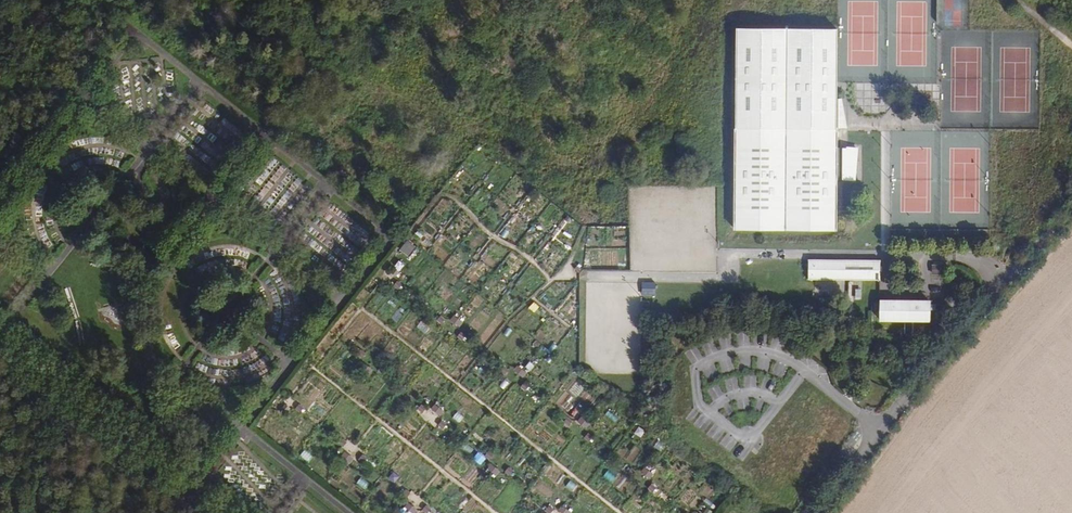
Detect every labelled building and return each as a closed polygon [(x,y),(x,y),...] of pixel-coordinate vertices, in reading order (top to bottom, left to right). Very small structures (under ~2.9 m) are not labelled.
[(737,29),(735,230),(835,231),(835,181),(851,182),(851,168),(854,168),(854,150),(845,150),(845,151),(834,151),(834,30),(737,29)] [(400,250),(410,259),(419,249),(408,240),(400,250)] [(808,281),(880,282),(880,262),(808,261),(808,281)] [(948,267),(932,267),(932,276),(948,275),(948,267)] [(375,294),(381,279),(373,276),(366,290),(375,294)] [(644,298),(655,298),(655,286),(644,286),(644,298)] [(930,303),(879,303),(879,321),(930,321),(930,303)] [(455,315),(450,320),(459,328),(464,322),(455,315)] [(426,335),(431,328),(421,321),(416,328),(426,335)] [(696,360),(703,356),(697,347),(691,351),(696,360)] [(522,378),(535,366),(531,362),(523,370),(519,366),(515,370),(522,378)] [(310,381),(320,386),(324,379),(313,373),(310,381)] [(369,402),(376,393),(360,380),(353,388),(369,402)] [(713,399),(724,395),(720,385),(709,389),(713,399)] [(615,423),(618,417),(608,410),(605,416),(615,423)] [(583,415),(578,421),(586,429),(591,424),(583,415)] [(344,452),(341,458),(352,463),(355,457),(344,452)] [(322,465),(318,472),(327,478),(332,471),(322,465)] [(645,466),(641,472),(651,478),(655,472),(645,466)] [(613,482),(617,475),(606,470),(603,478),(613,482)] [(558,510),(563,512),(571,512),(573,509),(562,503),(558,510)]
